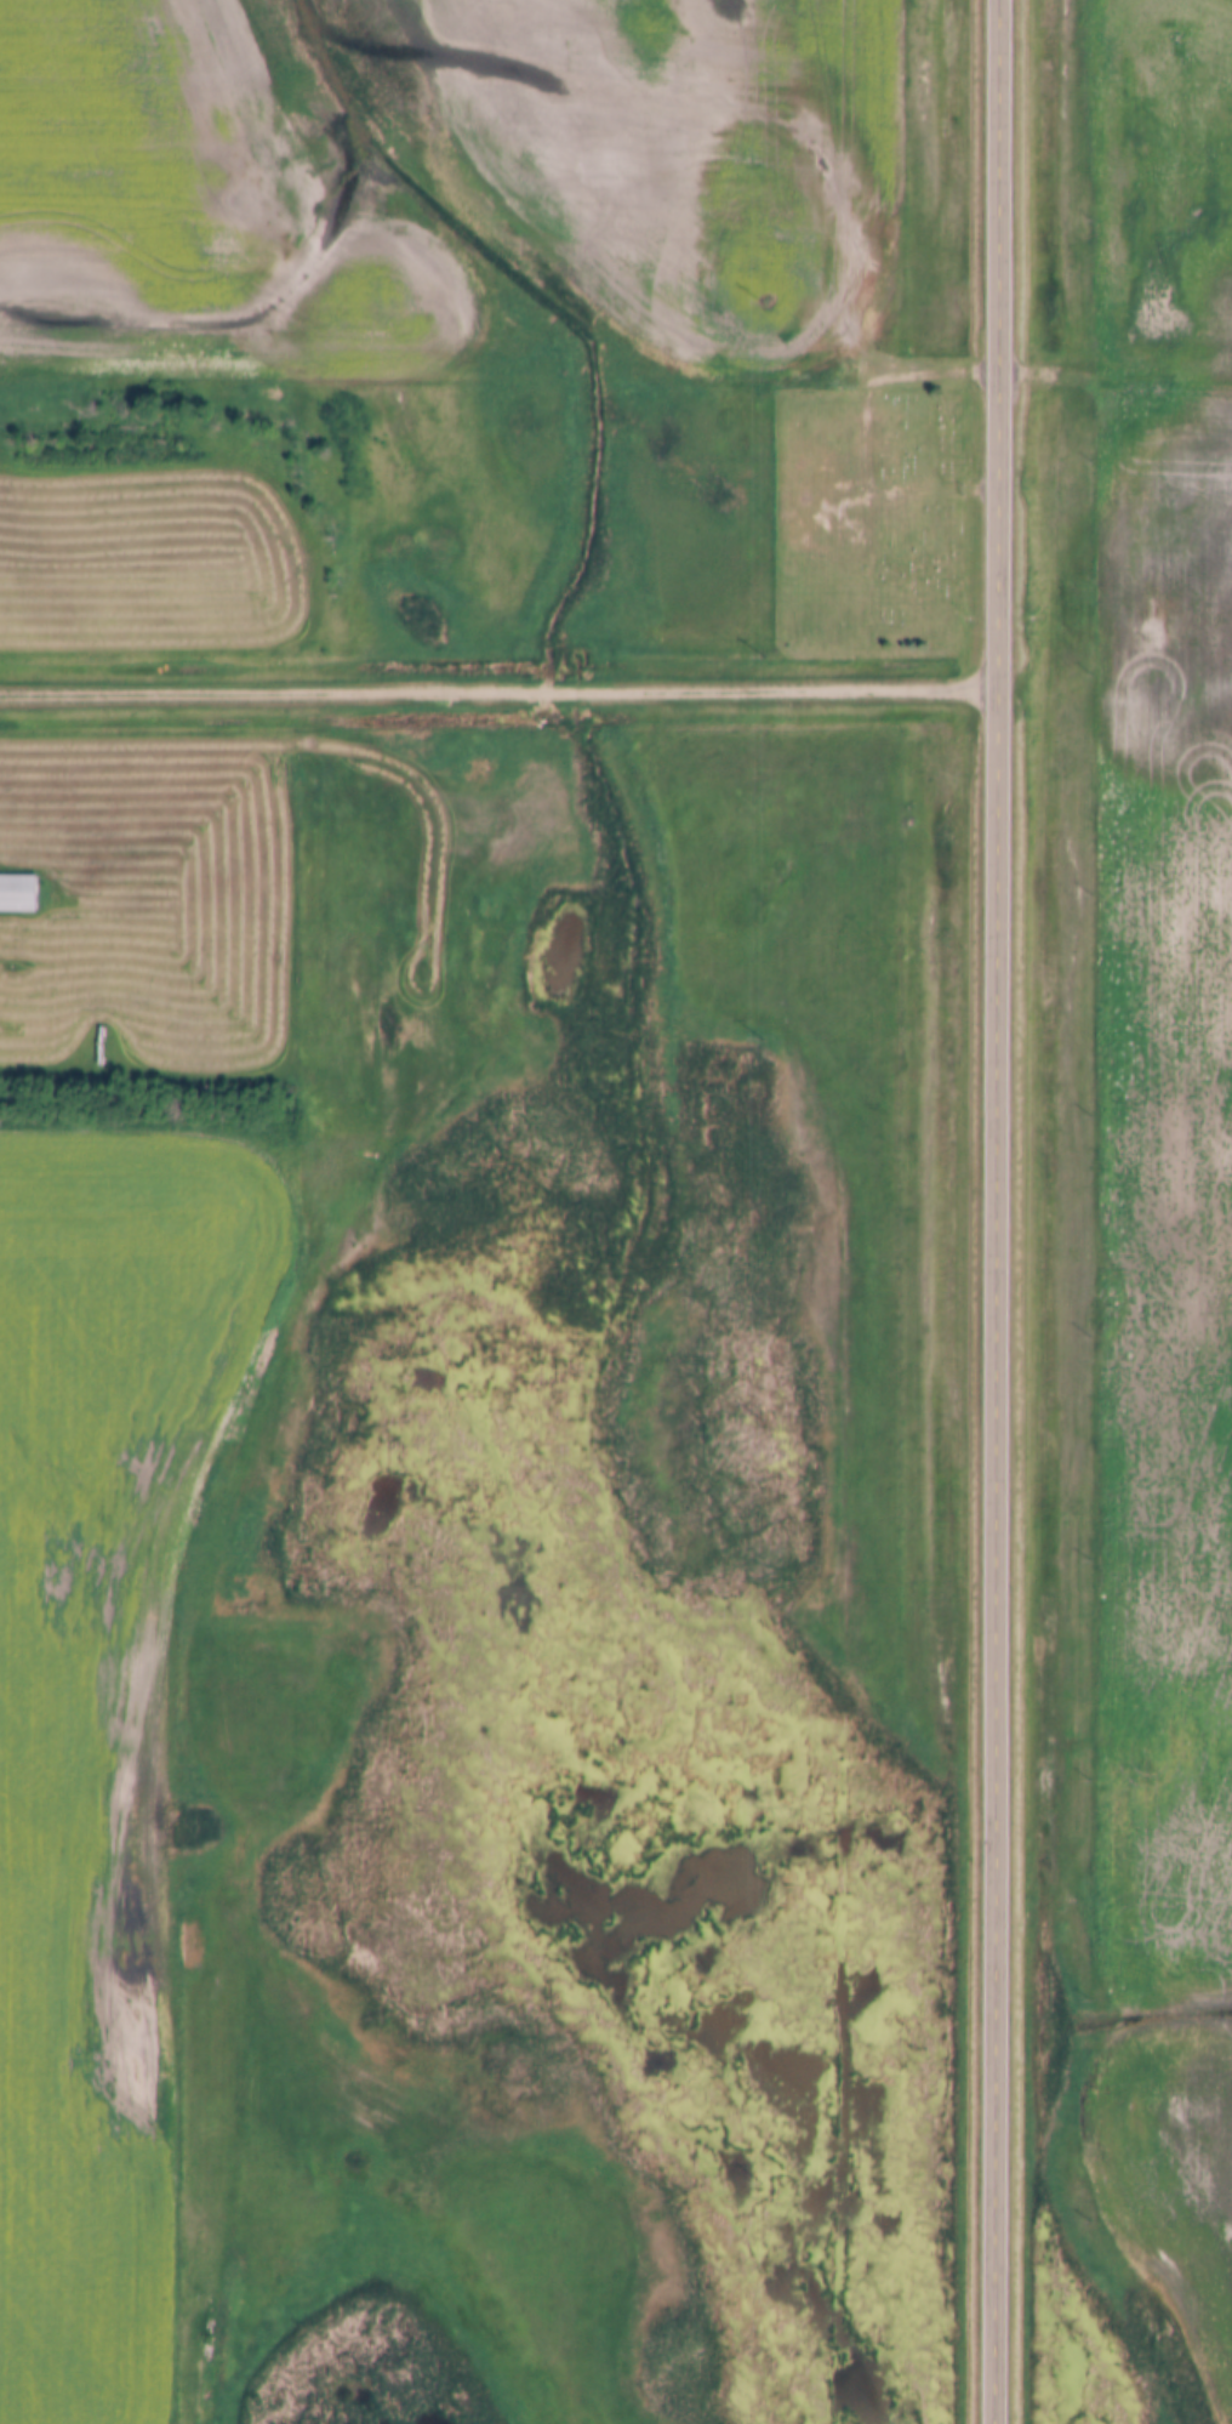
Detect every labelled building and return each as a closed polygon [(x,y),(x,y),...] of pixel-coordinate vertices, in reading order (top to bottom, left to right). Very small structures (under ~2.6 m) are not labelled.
[(0,877),(0,914),(38,914),(38,877),(0,877)]
